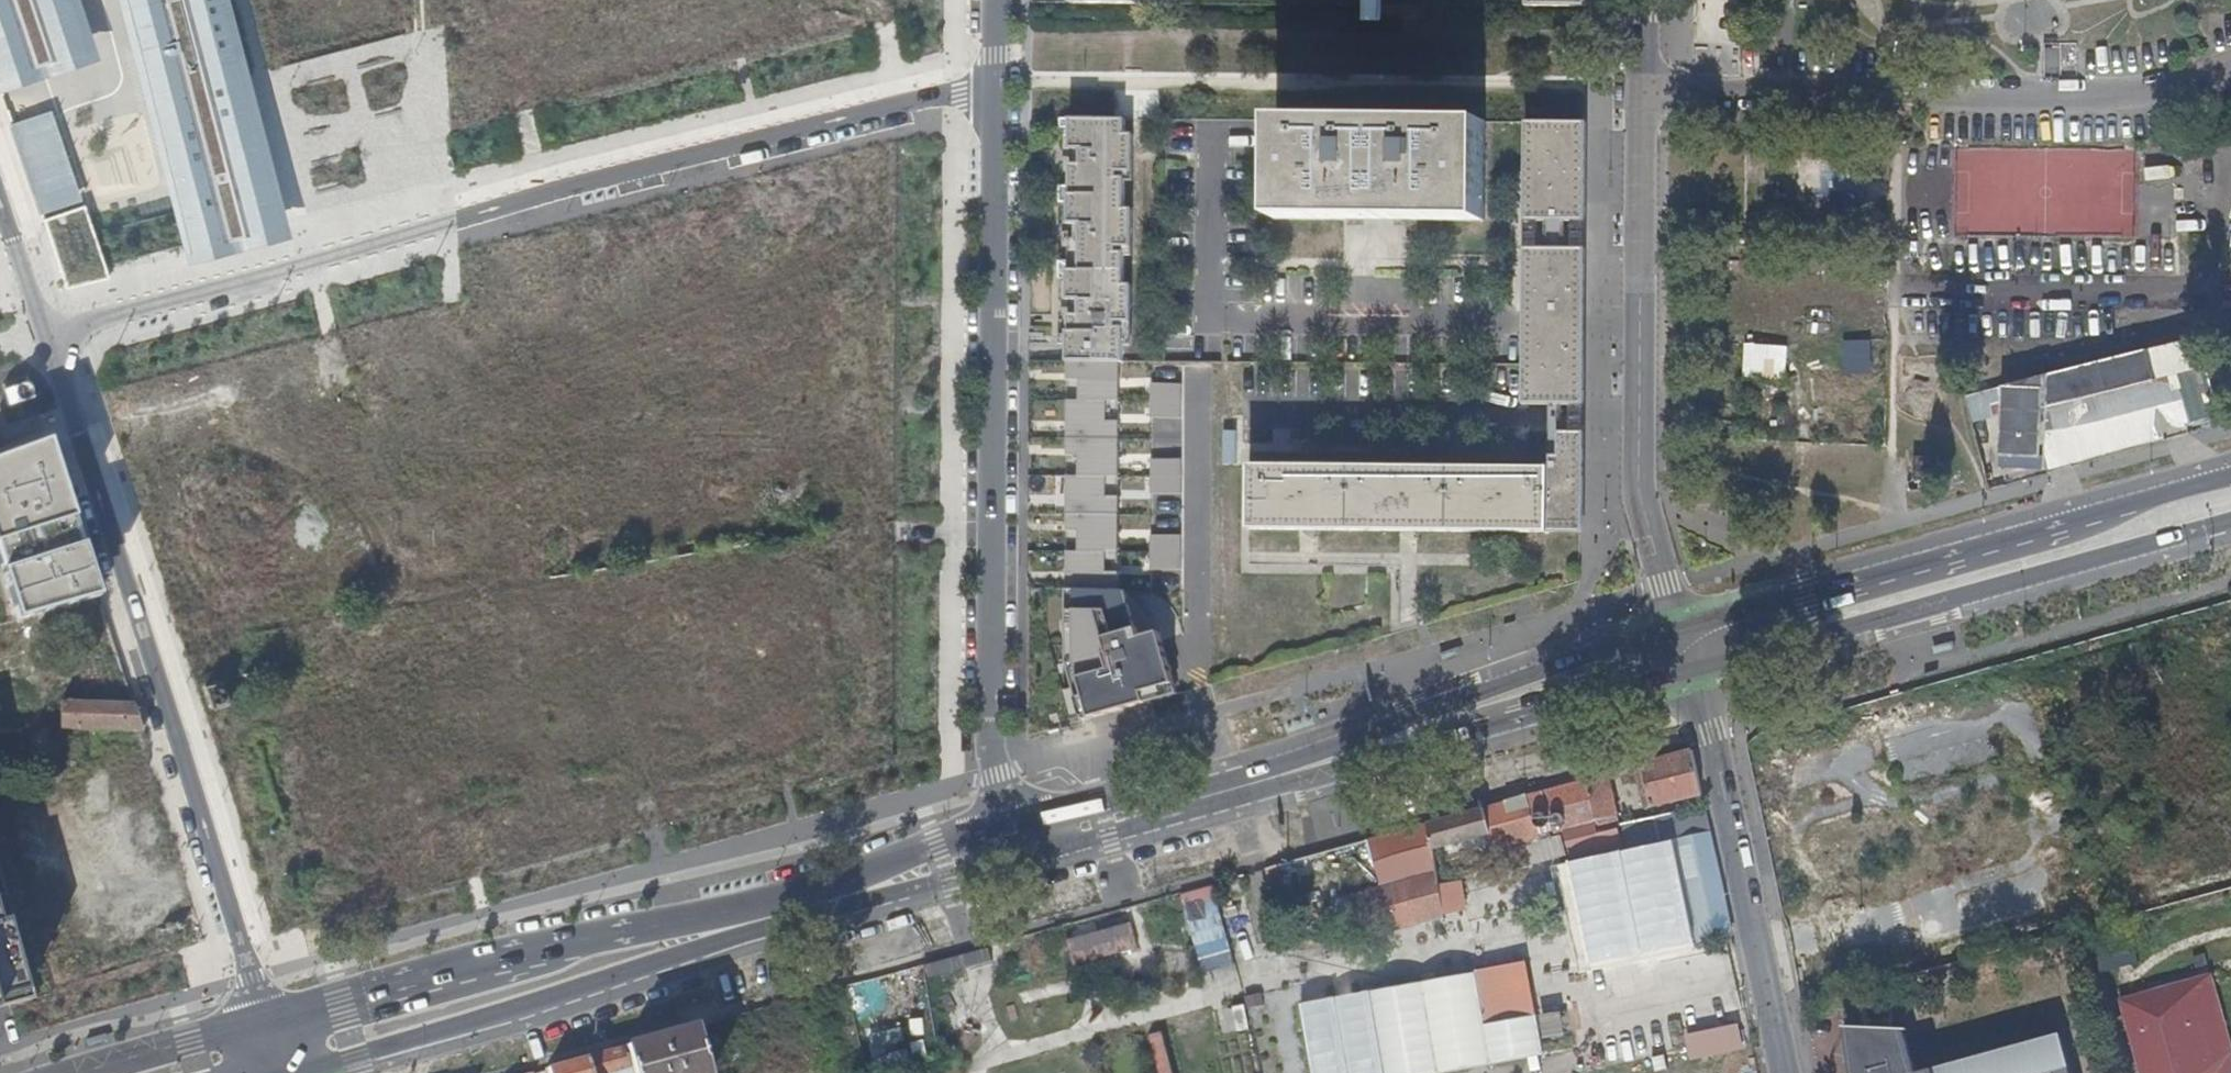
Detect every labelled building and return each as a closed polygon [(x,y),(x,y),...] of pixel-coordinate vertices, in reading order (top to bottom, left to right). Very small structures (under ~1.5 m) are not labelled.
[(0,83),(103,48),(87,0),(0,0),(0,83)] [(191,258),(283,234),(221,0),(123,0),(191,258)] [(1360,19),(1380,20),(1380,0),(1360,0),(1360,19)] [(1530,13),(1585,13),(1585,0),(1530,0),(1530,13)] [(57,105),(13,119),(69,290),(113,276),(57,105)] [(1123,117),(1059,116),(1059,125),(1069,125),(1069,147),(1074,147),(1074,161),(1069,161),(1069,183),(1059,183),(1058,200),(1069,200),(1069,222),(1074,222),(1073,236),(1068,236),(1068,258),(1058,258),(1058,276),(1068,276),(1068,298),(1073,298),(1073,312),(1068,312),(1067,332),(1057,332),(1057,342),(1067,342),(1067,360),(1118,360),(1121,360),(1123,117)] [(1274,216),(1483,217),(1484,121),(1275,119),(1274,216)] [(1584,121),(1532,121),(1531,219),(1583,219),(1584,121)] [(1955,150),(1955,231),(2124,232),(2124,215),(2062,214),(2063,178),(2031,178),(2031,214),(2005,214),(2005,151),(1955,150)] [(1583,219),(1531,219),(1531,253),(1583,254),(1583,219)] [(1531,253),(1530,299),(1583,300),(1583,254),(1531,253)] [(1583,300),(1530,299),(1530,325),(1530,335),(1582,335),(1582,326),(1583,300)] [(1582,335),(1530,335),(1529,395),(1582,396),(1582,335)] [(2046,405),(2091,393),(2155,377),(2182,391),(2183,398),(2190,423),(2218,416),(2197,337),(2004,387),(1999,467),(2043,467),(2046,405)] [(1866,339),(1840,340),(1841,372),(1867,372),(1866,339)] [(1747,343),(1745,378),(1790,380),(1792,345),(1747,343)] [(1118,360),(1067,360),(1066,661),(1073,687),(1081,716),(1081,719),(1176,692),(1157,626),(1156,623),(1153,619),(1150,617),(1149,616),(1143,613),(1139,612),(1130,611),(1124,589),(1117,589),(1118,360)] [(2155,377),(2091,393),(2098,419),(2183,398),(2182,391),(2155,377)] [(29,381),(3,389),(8,405),(34,397),(29,381)] [(1182,383),(1151,382),(1151,418),(1182,418),(1182,383)] [(2046,405),(2043,467),(2190,423),(2183,398),(2098,419),(2091,393),(2046,405)] [(1551,465),(1550,517),(1581,517),(1581,429),(1551,429),(1551,465)] [(92,567),(76,519),(50,438),(0,457),(0,553),(21,618),(100,596),(92,567)] [(1181,458),(1151,457),(1150,493),(1181,493),(1181,458)] [(1253,465),(1253,525),(1550,526),(1550,517),(1551,465),(1253,465)] [(1315,531),(1314,553),(1399,556),(1400,534),(1315,531)] [(1181,534),(1150,533),(1150,566),(1180,566),(1181,534)] [(1062,690),(1070,719),(1081,716),(1073,687),(1062,690)] [(76,728),(145,730),(132,703),(104,701),(65,700),(63,700),(61,727),(76,728)] [(1692,749),(1631,766),(1632,774),(1638,773),(1642,794),(1648,792),(1651,806),(1702,794),(1692,749)] [(65,796),(84,797),(83,823),(133,825),(136,766),(67,763),(65,796)] [(1608,773),(1526,796),(1533,822),(1535,827),(1549,823),(1553,822),(1552,819),(1593,809),(1597,831),(1615,827),(1621,825),(1620,824),(1608,773)] [(1648,792),(1642,794),(1646,808),(1651,806),(1648,792)] [(1526,796),(1484,807),(1490,832),(1533,822),(1526,796)] [(1484,807),(1428,823),(1432,850),(1491,833),(1490,832),(1484,807)] [(1620,845),(1615,827),(1597,831),(1593,809),(1552,819),(1553,822),(1549,823),(1549,825),(1560,822),(1569,856),(1620,845)] [(1369,839),(1375,865),(1394,860),(1399,881),(1436,870),(1432,850),(1428,823),(1369,839)] [(1697,948),(1733,941),(1709,831),(1675,839),(1684,888),(1697,948)] [(1410,923),(1443,915),(1443,914),(1436,870),(1399,881),(1410,923)] [(1204,971),(1237,962),(1216,885),(1184,894),(1204,971)] [(28,999),(0,900),(0,1007),(28,999)] [(1113,972),(1111,957),(1139,953),(1134,913),(1069,922),(1077,977),(1113,972)] [(2134,962),(2129,939),(2091,947),(2096,970),(2134,962)] [(991,950),(856,982),(877,1070),(905,1063),(894,1017),(939,1006),(936,991),(969,983),(966,971),(994,964),(991,950)] [(1529,958),(1474,968),(1482,1023),(1537,1013),(1529,958)] [(2116,994),(2136,1072),(2230,1072),(2230,1061),(2209,971),(2116,994)] [(1727,1042),(1746,1038),(1738,1004),(1718,1009),(1727,1042)] [(976,1042),(983,1026),(963,1016),(956,1032),(976,1042)] [(697,1026),(625,1046),(632,1072),(710,1072),(697,1026)] [(1917,1028),(1849,1032),(1859,1072),(2080,1072),(2070,1034),(1928,1070),(1917,1028)] [(625,1046),(587,1056),(591,1072),(632,1072),(625,1046)] [(587,1056),(546,1067),(548,1072),(591,1072),(587,1056)]
